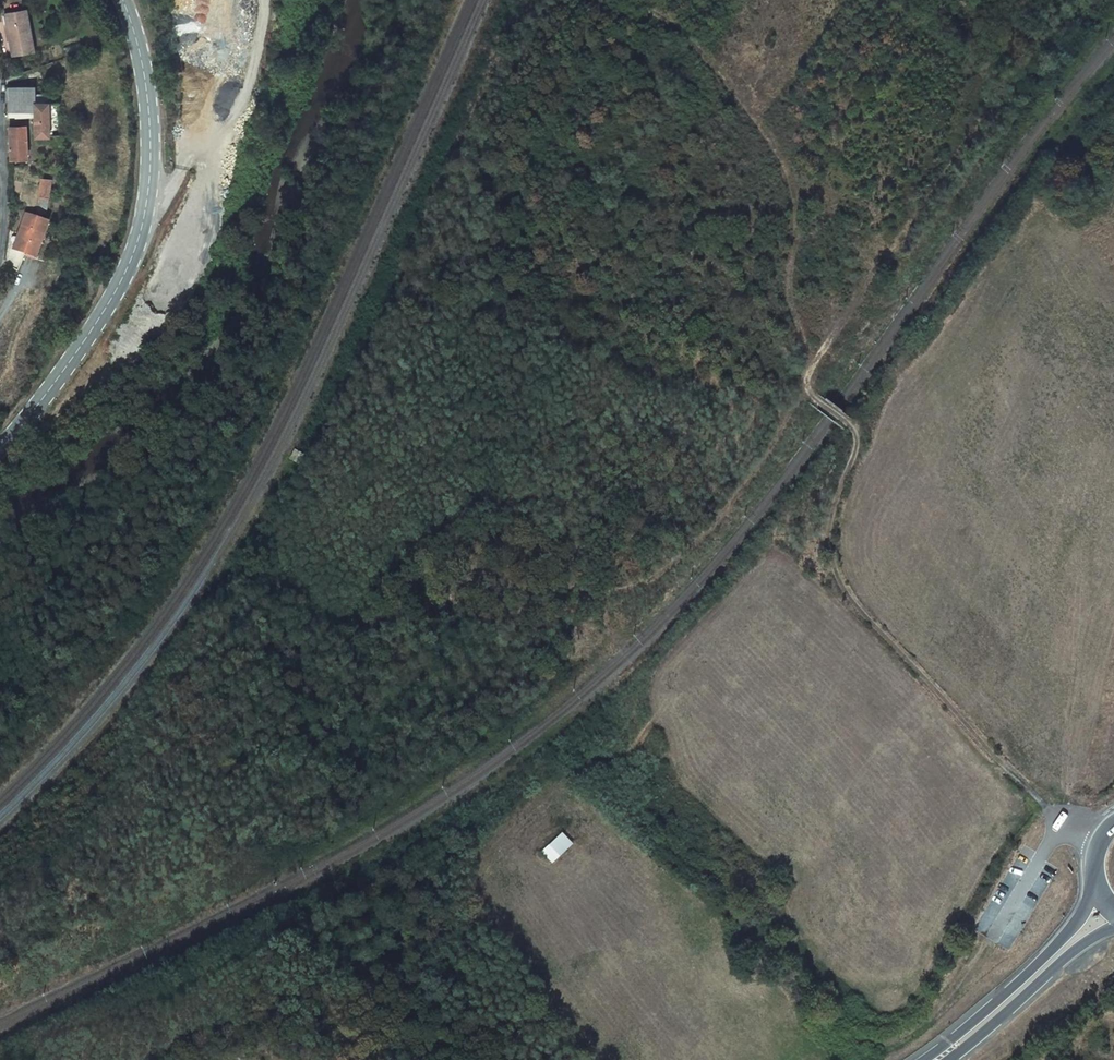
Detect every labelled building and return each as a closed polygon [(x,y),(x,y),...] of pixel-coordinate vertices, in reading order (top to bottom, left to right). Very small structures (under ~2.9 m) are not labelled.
[(4,16),(12,58),(34,54),(26,11),(4,16)] [(8,89),(8,117),(34,117),(34,140),(49,140),(49,105),(49,99),(37,99),(37,89),(8,89)] [(9,128),(9,160),(22,160),(22,165),(26,165),(26,138),(18,138),(18,128),(9,128)] [(42,178),(37,213),(46,215),(51,179),(42,178)] [(20,236),(15,250),(34,257),(46,222),(24,215),(17,235),(20,236)] [(299,463),(303,456),(295,451),(291,458),(299,463)] [(563,834),(543,852),(553,862),(572,845),(563,834)]
